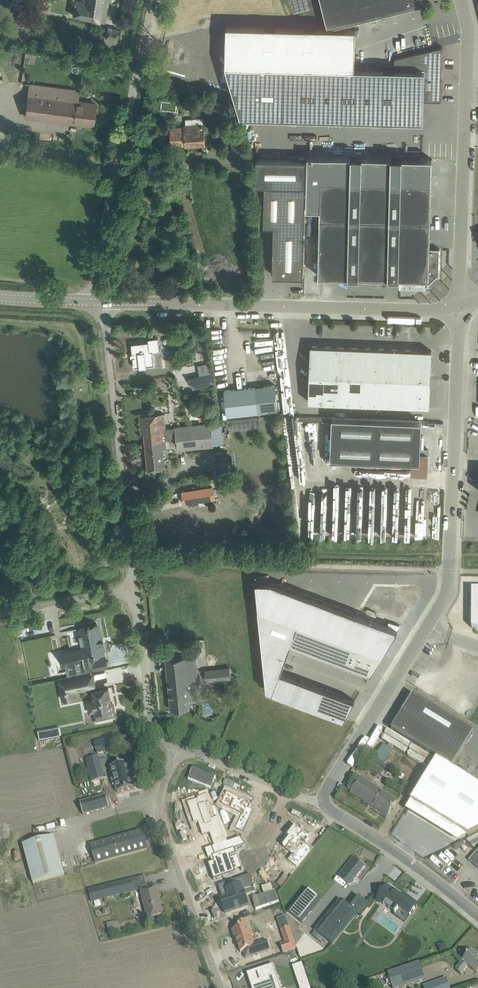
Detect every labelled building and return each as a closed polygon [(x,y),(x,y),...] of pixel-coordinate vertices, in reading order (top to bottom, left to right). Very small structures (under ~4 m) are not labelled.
[(81,1),(74,0),(72,14),(96,20),(105,22),(107,15),(109,0),(81,0),(81,1)] [(216,16),(231,14),(230,3),(256,0),(213,0),(216,16)] [(424,3),(423,0),(321,0),(328,27),(424,3)] [(227,25),(226,65),(241,116),(283,118),(424,121),(424,100),(441,101),(443,46),(407,55),(395,58),(395,69),(354,68),(355,29),(227,25)] [(116,47),(119,29),(108,27),(107,36),(100,35),(99,44),(116,47)] [(34,63),(35,54),(25,53),(24,62),(34,63)] [(93,125),(95,103),(78,101),(79,90),(30,85),(26,116),(83,124),(93,125)] [(236,116),(238,111),(217,105),(216,110),(236,116)] [(172,147),(205,145),(204,118),(185,118),(186,126),(171,127),(172,147)] [(235,134),(241,133),(237,119),(232,120),(235,134)] [(255,179),(242,134),(229,138),(237,164),(243,162),(248,180),(255,179)] [(265,184),(264,225),(274,225),(273,275),(304,276),(307,159),(256,158),(255,184),(265,184)] [(400,278),(399,287),(426,288),(426,286),(430,282),(432,284),(435,281),(433,279),(437,276),(439,276),(440,248),(430,248),(432,183),(342,181),(342,167),(322,167),(319,276),(400,278)] [(162,234),(176,233),(175,224),(161,225),(162,234)] [(154,341),(133,344),(135,362),(146,361),(146,363),(151,362),(151,361),(160,360),(159,347),(164,346),(163,335),(154,336),(154,341)] [(430,406),(432,350),(311,345),(309,401),(430,406)] [(277,357),(281,382),(289,380),(284,351),(277,352),(278,357),(277,357)] [(191,378),(193,386),(214,381),(212,373),(191,378)] [(227,416),(277,411),(274,384),(224,390),(227,416)] [(208,421),(210,413),(200,411),(199,420),(208,421)] [(166,428),(164,413),(140,416),(142,434),(144,433),(145,442),(178,438),(176,427),(166,428)] [(428,471),(428,455),(421,454),(422,421),(333,417),(331,459),(412,463),(412,470),(428,471)] [(174,449),(213,445),(223,444),(221,422),(176,427),(178,438),(145,442),(148,469),(165,467),(163,448),(174,447),(174,449)] [(212,485),(182,489),(184,500),(214,495),(212,485)] [(214,496),(207,497),(208,505),(215,504),(214,496)] [(361,612),(255,575),(258,598),(387,644),(426,589),(375,589),(361,612)] [(258,609),(267,690),(343,719),(355,700),(280,672),(291,644),(371,674),(382,655),(258,609)] [(73,662),(66,663),(67,663),(77,661),(79,669),(68,671),(68,672),(75,671),(75,673),(83,672),(83,671),(99,668),(98,659),(95,660),(95,658),(94,653),(104,651),(102,642),(103,642),(102,642),(101,640),(103,639),(102,639),(101,639),(98,624),(80,628),(81,634),(79,634),(79,635),(81,635),(83,643),(81,644),(81,645),(83,644),(84,648),(84,651),(81,651),(81,652),(71,654),(73,662)] [(185,657),(166,659),(171,709),(190,708),(189,698),(197,697),(196,688),(199,688),(196,656),(185,657)] [(229,668),(208,669),(208,679),(230,678),(229,668)] [(82,676),(59,681),(61,693),(62,693),(62,691),(66,690),(66,691),(68,691),(68,690),(73,689),(73,691),(84,689),(82,676)] [(93,699),(87,700),(90,712),(94,711),(97,723),(116,719),(113,703),(111,703),(108,688),(92,692),(93,699)] [(411,694),(390,729),(392,730),(450,766),(471,730),(411,694)] [(133,741),(138,731),(130,726),(124,737),(133,741)] [(98,754),(112,750),(109,737),(94,741),(98,754)] [(383,744),(372,760),(382,767),(393,751),(383,744)] [(84,761),(90,783),(104,779),(98,757),(84,761)] [(450,766),(439,760),(411,801),(469,837),(477,832),(477,783),(452,768),(450,766)] [(371,761),(367,767),(380,776),(384,770),(371,761)] [(113,768),(111,768),(114,777),(112,778),(114,786),(117,785),(119,793),(136,788),(128,763),(120,766),(119,763),(112,765),(113,768)] [(353,780),(348,777),(342,787),(347,790),(350,784),(353,780)] [(360,778),(356,784),(351,793),(387,816),(397,801),(360,778)] [(226,790),(220,805),(243,816),(238,826),(244,829),(254,808),(249,806),(251,801),(226,790)] [(199,798),(188,801),(195,822),(200,820),(205,837),(209,836),(212,847),(227,842),(218,815),(211,818),(206,803),(210,801),(207,793),(198,795),(199,798)] [(105,796),(80,803),(83,815),(109,808),(105,796)] [(299,826),(284,845),(296,852),(291,859),(298,865),(313,845),(309,841),(314,833),(299,826)] [(95,863),(148,849),(143,830),(90,845),(95,863)] [(33,884),(64,875),(54,837),(22,845),(33,884)] [(216,857),(211,859),(218,875),(234,870),(228,854),(235,851),(234,847),(243,843),(239,839),(212,849),(216,857)] [(468,860),(477,869),(477,849),(468,860)] [(350,885),(365,866),(354,857),(339,876),(350,885)] [(226,895),(221,897),(223,903),(228,902),(230,907),(250,899),(244,884),(252,881),(250,875),(233,881),(235,886),(224,890),(226,895)] [(132,879),(88,889),(91,901),(135,891),(132,879)] [(148,919),(163,915),(156,885),(140,889),(148,919)] [(307,889),(288,912),(302,923),(321,900),(307,889)] [(385,889),(377,900),(384,904),(383,905),(384,905),(389,908),(389,909),(390,909),(395,912),(394,913),(395,914),(400,908),(410,915),(417,905),(406,897),(404,900),(390,889),(390,890),(391,890),(389,892),(385,889)] [(341,900),(315,931),(332,945),(366,903),(359,897),(350,908),(341,900)] [(238,928),(232,930),(235,940),(236,939),(241,953),(243,952),(246,958),(270,950),(267,940),(254,944),(252,945),(249,935),(251,934),(246,920),(236,923),(238,928)] [(109,935),(118,932),(115,921),(106,924),(109,935)] [(288,923),(284,925),(292,946),(289,947),(290,951),(297,948),(288,923)] [(275,941),(280,940),(278,931),(272,933),(275,941)] [(444,943),(438,945),(440,951),(446,949),(444,943)] [(477,971),(477,957),(471,951),(465,958),(463,961),(456,969),(461,974),(468,965),(477,973),(477,971)] [(387,972),(392,987),(400,987),(426,980),(420,962),(387,972)] [(302,963),(292,966),(299,985),(308,982),(302,963)] [(250,983),(252,987),(273,987),(270,978),(277,975),(274,968),(273,965),(257,970),(257,972),(260,980),(250,983)] [(423,983),(424,987),(449,987),(447,978),(423,983)]
